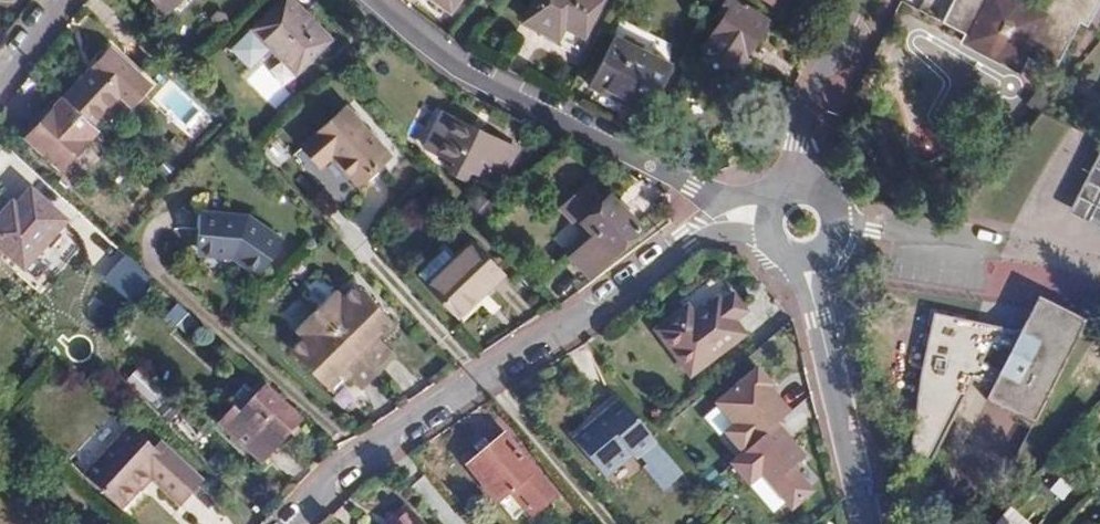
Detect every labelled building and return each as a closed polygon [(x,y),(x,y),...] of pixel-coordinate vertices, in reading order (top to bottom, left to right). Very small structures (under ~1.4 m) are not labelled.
[(166,10),(177,0),(156,0),(166,10)] [(249,31),(291,74),(326,43),(284,0),(282,0),(249,31)] [(522,20),(556,38),(563,25),(582,34),(600,0),(533,0),(522,20)] [(703,50),(726,63),(724,66),(737,73),(747,59),(740,54),(762,21),(727,0),(723,0),(716,12),(719,15),(707,34),(711,37),(703,50)] [(936,23),(960,35),(956,44),(1013,72),(1021,57),(1050,71),(1075,23),(1083,26),(1096,0),(948,0),(936,23)] [(614,36),(588,86),(645,113),(671,63),(614,36)] [(113,52),(66,98),(94,125),(120,99),(133,111),(153,91),(113,52)] [(268,62),(248,78),(272,110),(293,95),(268,62)] [(66,98),(57,88),(51,94),(55,98),(22,130),(28,136),(66,98)] [(59,166),(97,128),(94,125),(66,98),(28,136),(59,166)] [(346,112),(306,150),(322,167),(335,155),(362,183),(390,157),(346,112)] [(422,145),(436,153),(495,184),(513,151),(454,119),(440,112),(422,145)] [(1096,139),(1060,209),(1099,230),(1099,209),(1090,205),(1099,186),(1099,130),(1096,139)] [(587,185),(561,209),(577,226),(581,222),(590,231),(570,251),(592,274),(622,246),(627,247),(633,241),(634,236),(641,228),(610,195),(603,202),(587,185)] [(1090,205),(1099,209),(1099,186),(1090,205)] [(16,270),(59,223),(24,191),(4,212),(0,209),(0,255),(16,270)] [(200,210),(195,250),(232,255),(260,273),(283,238),(249,216),(200,210)] [(473,244),(430,285),(460,316),(504,275),(473,244)] [(327,390),(345,374),(348,372),(338,361),(367,335),(371,338),(391,321),(355,285),(342,297),(334,289),(294,328),(301,336),(287,349),(327,390)] [(684,308),(652,335),(687,375),(738,333),(729,320),(740,309),(727,293),(714,303),(710,299),(691,315),(684,308)] [(1035,301),(1017,335),(1073,347),(1083,326),(1035,301)] [(990,339),(995,329),(931,315),(919,367),(903,466),(904,491),(914,492),(915,487),(967,385),(978,363),(990,339)] [(1017,335),(995,329),(990,339),(1010,349),(1017,335)] [(348,372),(345,374),(358,388),(390,359),(371,338),(367,335),(338,361),(348,372)] [(1073,347),(1017,335),(1010,349),(998,373),(986,395),(984,400),(1033,425),(1073,347)] [(978,363),(967,385),(986,395),(998,373),(978,363)] [(769,384),(750,365),(707,409),(722,424),(713,433),(733,453),(766,421),(779,412),(760,393),(769,384)] [(142,368),(128,380),(150,405),(164,393),(142,368)] [(263,388),(239,416),(271,446),(295,419),(263,388)] [(572,444),(604,482),(631,459),(635,464),(655,446),(619,405),(598,422),(600,424),(589,433),(587,431),(572,444)] [(766,421),(733,453),(717,469),(741,493),(755,481),(785,512),(807,491),(787,470),(801,457),(766,421)] [(122,508),(144,484),(140,481),(150,471),(153,475),(184,502),(207,478),(165,440),(159,447),(133,424),(86,475),(122,508)] [(503,438),(468,467),(495,500),(507,491),(529,517),(553,496),(503,438)] [(681,475),(655,446),(635,464),(661,493),(681,475)] [(140,481),(144,484),(153,475),(150,471),(140,481)] [(1042,489),(1061,501),(1069,487),(1050,476),(1042,489)] [(201,492),(180,512),(157,487),(153,491),(179,519),(187,511),(199,523),(232,523),(201,492)] [(993,523),(1023,523),(1007,509),(999,517),(993,523)] [(411,510),(395,523),(424,523),(411,510)]
